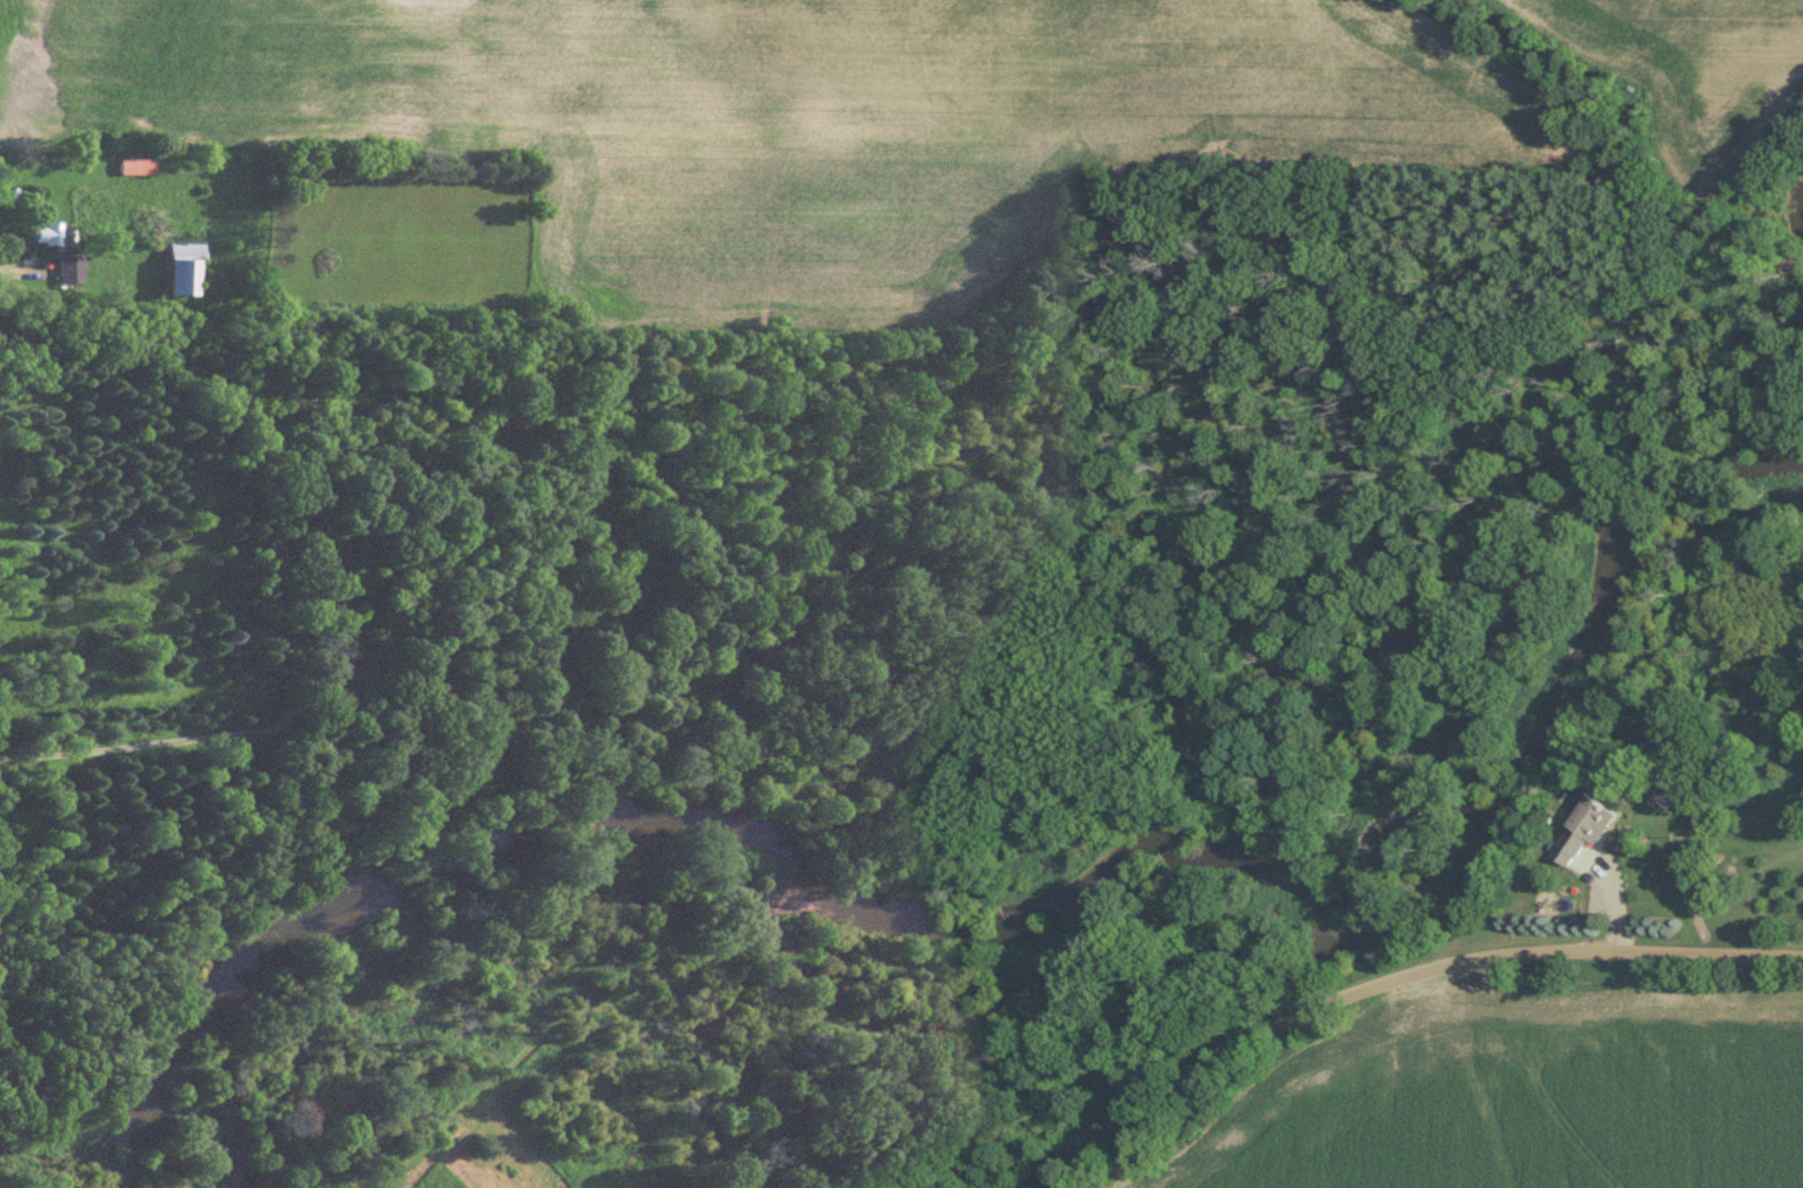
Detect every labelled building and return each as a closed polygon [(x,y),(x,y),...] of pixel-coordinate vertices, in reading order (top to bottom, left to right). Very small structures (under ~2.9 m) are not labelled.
[(116,159),(116,172),(148,172),(148,159),(116,159)] [(18,241),(61,241),(61,220),(18,220),(18,241)] [(188,292),(188,258),(201,258),(201,241),(169,241),(169,254),(158,253),(158,292),(188,292)] [(77,280),(77,253),(53,253),(53,280),(77,280)] [(1567,866),(1586,837),(1595,842),(1615,811),(1585,792),(1546,852),(1567,866)]
